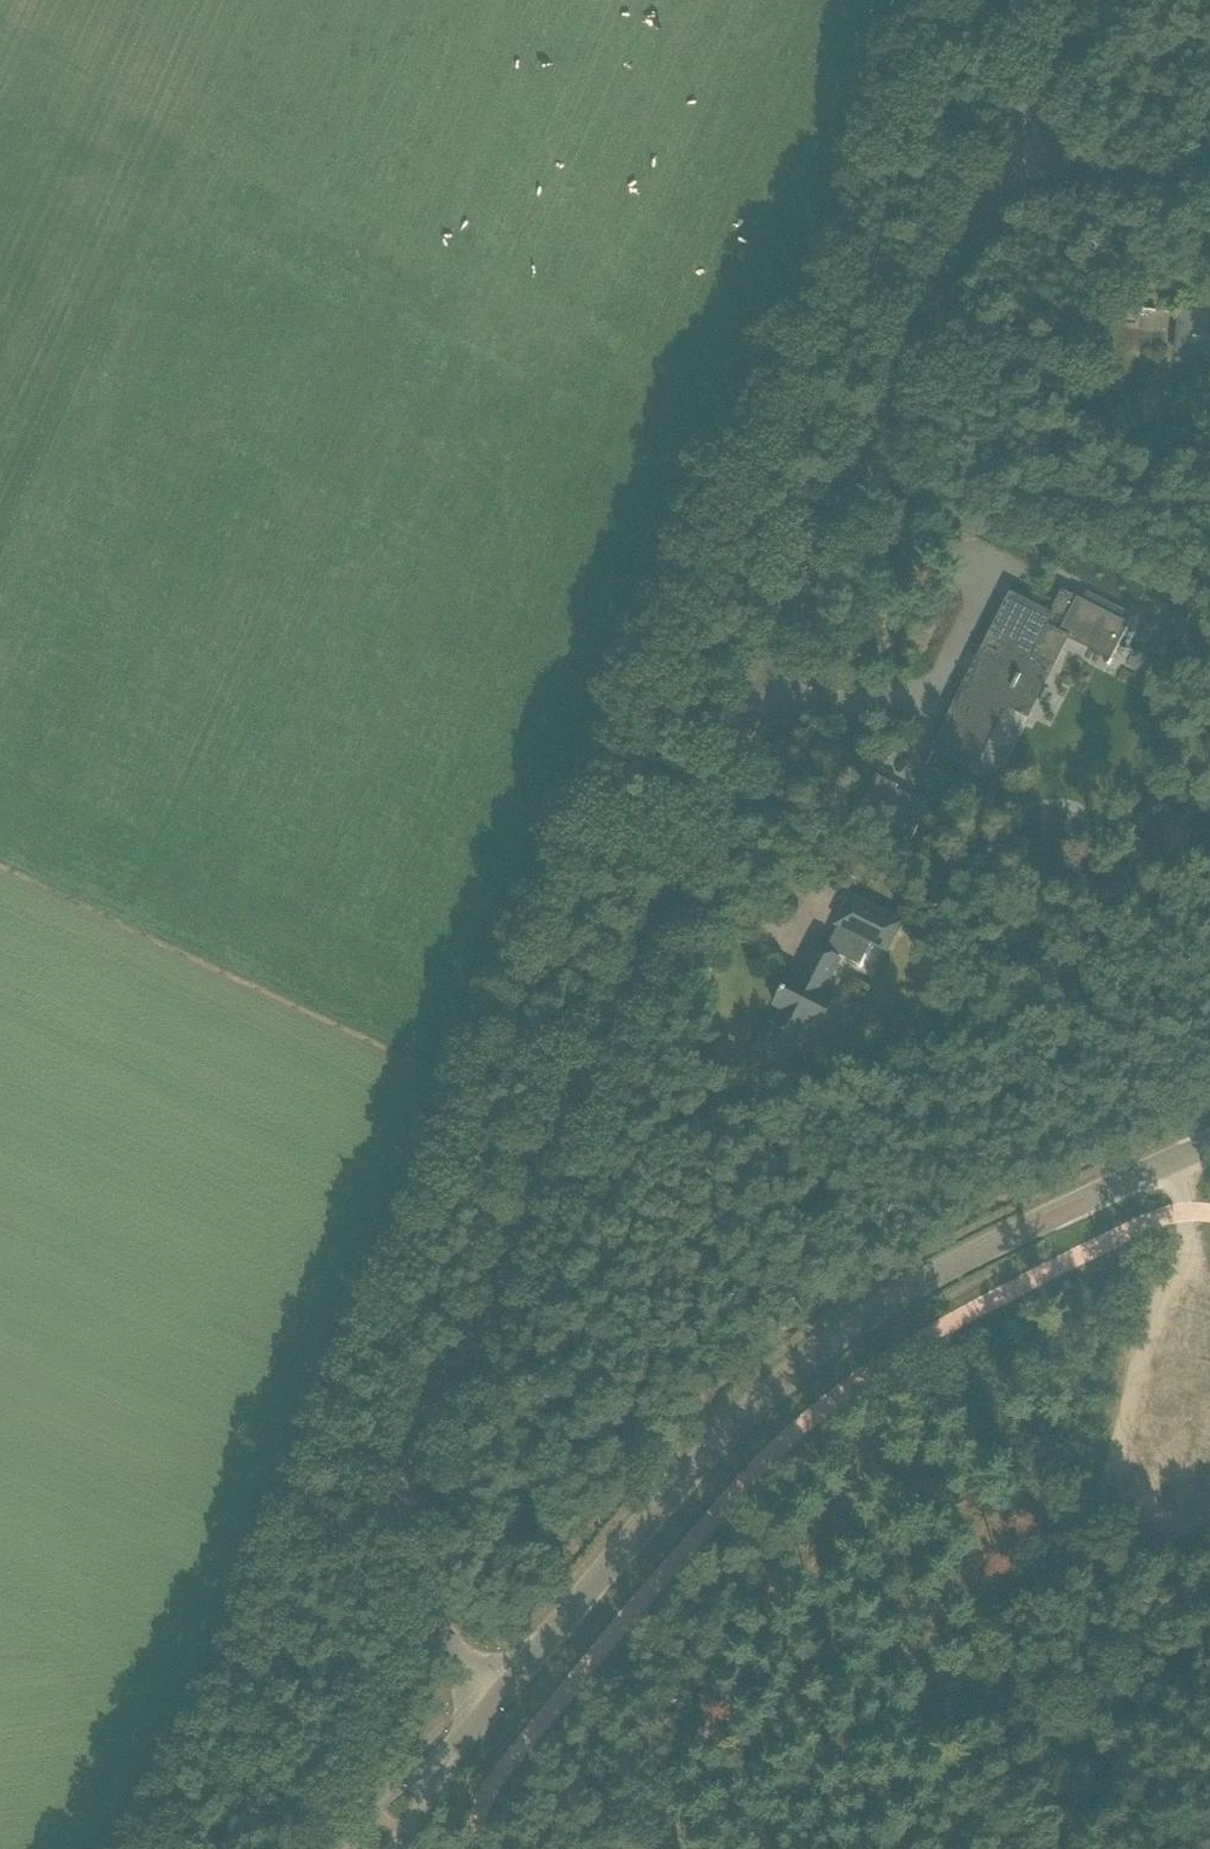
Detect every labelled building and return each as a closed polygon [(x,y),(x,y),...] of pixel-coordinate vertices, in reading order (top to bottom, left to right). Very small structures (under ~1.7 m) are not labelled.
[(1174,357),(1209,361),(1209,315),(1207,315),(1187,313),(1178,312),(1174,357)] [(1059,630),(1058,633),(1111,660),(1128,623),(1061,589),(1049,615),(1010,595),(933,749),(974,770),(1006,707),(1028,717),(1055,663),(1034,653),(1048,625),(1059,630)] [(877,773),(853,820),(908,847),(919,825),(886,809),(898,785),(881,777),(882,775),(877,773)] [(940,846),(934,858),(946,864),(952,852),(940,846)] [(838,927),(827,948),(860,965),(870,943),(888,952),(903,921),(850,893),(833,925),(838,927)] [(773,1005),(782,1009),(774,1025),(799,1038),(808,1022),(819,1028),(835,996),(824,990),(840,959),(814,946),(798,977),(790,973),(773,1005)]
